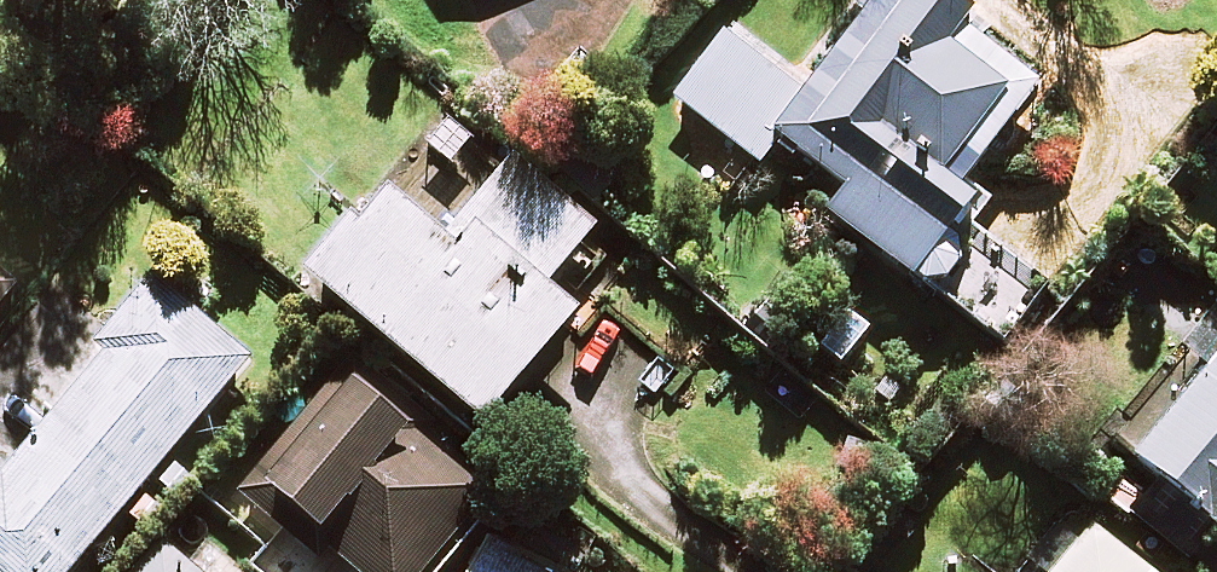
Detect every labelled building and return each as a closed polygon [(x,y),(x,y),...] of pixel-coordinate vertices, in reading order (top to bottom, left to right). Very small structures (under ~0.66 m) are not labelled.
[(923,284),(986,199),(968,186),(1042,86),(968,31),(981,13),(963,0),(919,0),(918,0),(880,0),(814,88),(734,29),(679,103),(766,167),(783,144),(853,195),(836,219),(923,284)] [(459,181),(425,152),(318,278),(493,427),(586,318),(552,289),(598,235),(515,165),(502,181),(477,159),(459,181)] [(19,293),(0,277),(0,315),(19,293)] [(100,342),(112,352),(89,380),(10,473),(1,465),(0,465),(0,571),(77,571),(254,362),(154,278),(100,342)] [(1152,531),(1137,550),(1157,566),(1172,547),(1200,570),(1216,548),(1216,320),(1120,442),(1140,459),(1109,497),(1152,531)] [(355,363),(242,496),(322,563),(333,550),(359,571),(431,571),(502,487),(355,363)] [(1075,512),(1028,571),(1151,571),(1075,512)] [(472,571),(555,571),(491,537),(472,571)] [(167,544),(142,571),(251,571),(216,542),(194,567),(167,544)]
